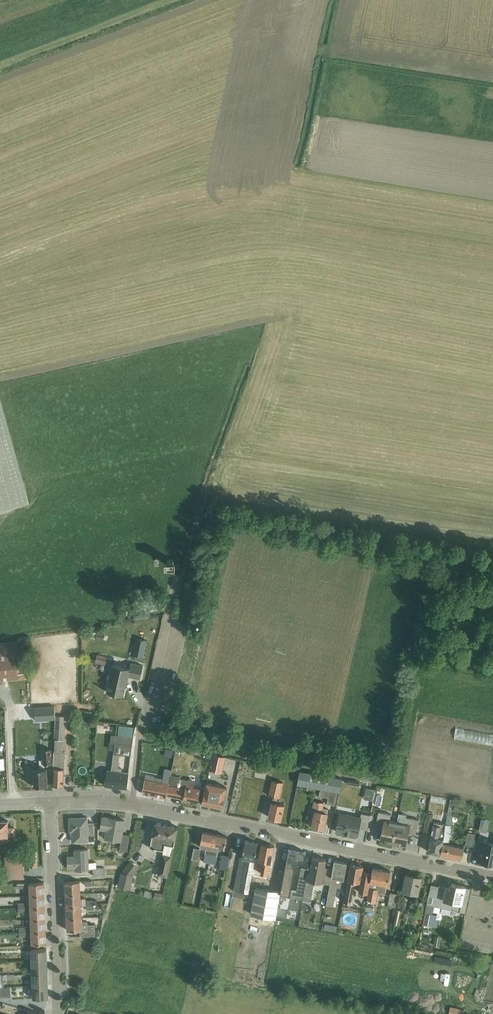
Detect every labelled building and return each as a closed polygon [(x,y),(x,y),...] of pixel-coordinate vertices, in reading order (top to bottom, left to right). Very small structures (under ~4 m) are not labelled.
[(138,605),(126,606),(127,613),(139,611),(138,605)] [(95,639),(103,641),(104,635),(96,633),(95,639)] [(0,643),(0,679),(26,677),(24,653),(23,653),(22,645),(28,645),(27,638),(18,639),(18,641),(0,643)] [(97,653),(96,661),(106,663),(107,656),(97,653)] [(112,693),(123,695),(127,676),(140,679),(143,665),(130,662),(130,665),(124,664),(124,666),(112,664),(111,665),(110,667),(109,670),(110,672),(108,681),(108,682),(106,691),(110,692),(110,693),(112,694),(112,693)] [(54,706),(34,707),(35,720),(55,719),(54,706)] [(92,710),(82,710),(81,719),(92,720),(92,710)] [(56,716),(54,739),(63,739),(64,716),(56,716)] [(194,721),(193,726),(216,731),(217,726),(194,721)] [(107,770),(106,780),(110,780),(109,785),(126,787),(126,784),(128,773),(121,772),(122,768),(117,767),(119,753),(130,754),(131,744),(132,737),(112,734),(111,741),(115,742),(111,767),(111,770),(107,770)] [(43,749),(43,763),(51,763),(50,748),(43,749)] [(63,785),(65,751),(62,751),(53,751),(52,784),(63,785)] [(224,757),(212,754),(209,770),(221,772),(224,757)] [(46,767),(32,768),(28,768),(28,778),(33,777),(33,785),(47,784),(46,767)] [(300,770),(297,783),(307,785),(306,789),(314,791),(315,786),(320,787),(319,795),(328,797),(327,802),(336,804),(338,790),(341,777),(331,775),(300,770)] [(209,773),(209,781),(226,782),(226,774),(209,773)] [(145,774),(142,792),(165,796),(166,794),(168,784),(169,778),(170,776),(165,774),(164,778),(145,774)] [(168,784),(166,794),(182,798),(197,801),(200,788),(193,787),(194,780),(181,777),(179,786),(168,784)] [(268,816),(281,819),(284,804),(277,803),(282,782),(271,779),(268,795),(273,796),(271,802),(268,816)] [(224,798),(226,787),(206,783),(202,802),(222,806),(224,798)] [(324,828),(328,808),(322,807),(323,802),(315,800),(309,824),(312,825),(324,828)] [(378,812),(375,827),(382,828),(379,841),(385,842),(385,843),(392,844),(397,823),(389,821),(391,815),(378,812)] [(360,818),(339,814),(335,831),(357,836),(358,828),(367,830),(370,815),(361,813),(360,818)] [(397,823),(392,844),(400,846),(400,845),(405,846),(408,834),(415,835),(418,820),(405,818),(406,815),(399,813),(397,823)] [(127,851),(129,834),(122,833),(124,820),(102,816),(100,829),(106,830),(104,838),(120,841),(119,850),(127,851)] [(94,840),(93,834),(93,822),(87,822),(87,817),(69,818),(69,831),(73,831),(73,841),(94,840)] [(460,857),(463,846),(448,843),(451,820),(445,819),(445,824),(444,831),(442,841),(442,843),(440,853),(460,857)] [(14,827),(8,827),(8,820),(0,820),(0,842),(8,842),(8,836),(14,836),(14,827)] [(177,826),(155,822),(149,847),(163,850),(162,854),(171,856),(173,846),(177,826)] [(444,831),(445,824),(434,822),(428,851),(440,854),(440,853),(442,843),(442,841),(444,831)] [(209,863),(215,834),(202,831),(200,843),(206,844),(203,861),(209,863)] [(472,846),(475,833),(468,832),(466,844),(472,846)] [(227,836),(215,834),(209,863),(215,864),(218,847),(224,848),(227,836)] [(476,861),(492,864),(492,858),(492,841),(480,838),(476,861)] [(240,890),(249,892),(258,842),(245,840),(243,849),(242,849),(241,854),(242,855),(242,856),(246,857),(240,890)] [(271,862),(274,845),(262,843),(258,860),(263,861),(261,873),(268,874),(270,862),(271,862)] [(197,860),(200,848),(194,847),(191,859),(197,860)] [(93,875),(105,874),(104,867),(96,867),(96,861),(89,862),(88,848),(74,849),(74,855),(68,855),(68,868),(75,867),(75,869),(89,869),(89,867),(93,867),(93,875)] [(288,849),(276,915),(286,916),(287,908),(298,910),(300,899),(303,899),(304,892),(308,873),(308,869),(301,867),(297,891),(291,890),(295,866),(298,867),(300,858),(304,859),(305,852),(288,849)] [(5,852),(6,878),(24,878),(23,857),(14,857),(14,852),(5,852)] [(166,877),(171,856),(162,854),(157,874),(166,877)] [(226,869),(229,855),(221,854),(219,868),(226,869)] [(303,900),(310,901),(314,881),(321,882),(330,884),(332,868),(324,867),(326,859),(312,856),(309,873),(308,873),(304,892),(303,900)] [(330,884),(326,904),(334,906),(337,886),(343,887),(345,878),(344,878),(347,862),(334,860),(332,868),(330,884)] [(368,887),(371,873),(362,871),(363,866),(360,865),(360,864),(357,863),(356,864),(350,863),(346,883),(345,890),(343,900),(349,901),(350,894),(351,895),(354,881),(362,882),(360,892),(368,894),(369,887),(368,887)] [(368,887),(369,887),(367,899),(375,901),(377,892),(385,893),(386,884),(388,884),(390,871),(372,868),(371,873),(368,887)] [(134,874),(121,871),(118,886),(131,889),(134,874)] [(417,893),(420,877),(406,874),(403,890),(404,890),(400,907),(405,908),(408,891),(417,893)] [(66,893),(80,893),(80,880),(65,881),(66,893)] [(44,894),(44,882),(29,882),(29,895),(44,894)] [(434,905),(433,911),(439,912),(440,907),(460,910),(465,886),(451,883),(450,888),(438,885),(434,905)] [(275,918),(279,891),(255,887),(250,914),(275,918)] [(395,907),(398,893),(390,892),(388,906),(395,907)] [(66,893),(66,905),(81,905),(86,905),(85,900),(85,898),(81,898),(80,893),(66,893)] [(45,906),(44,894),(29,895),(30,907),(45,906)] [(227,894),(226,910),(245,911),(245,895),(227,894)] [(420,912),(423,900),(416,899),(414,911),(420,912)] [(81,917),(81,905),(66,905),(67,918),(81,917)] [(45,918),(45,906),(30,907),(30,919),(45,918)] [(427,912),(424,924),(431,925),(436,926),(438,918),(433,918),(434,913),(427,912)] [(81,917),(67,918),(67,930),(80,929),(80,936),(95,935),(95,933),(95,927),(94,924),(87,924),(87,921),(82,922),(81,917)] [(45,918),(30,919),(31,931),(46,930),(45,918)] [(46,943),(46,930),(31,931),(31,943),(46,943)] [(435,935),(433,945),(439,946),(441,937),(435,935)] [(31,962),(47,961),(46,949),(31,949),(31,962)] [(47,961),(31,962),(32,974),(47,973),(47,961)] [(48,985),(47,973),(32,974),(32,986),(48,985)] [(48,997),(48,985),(32,986),(33,998),(48,997)]
